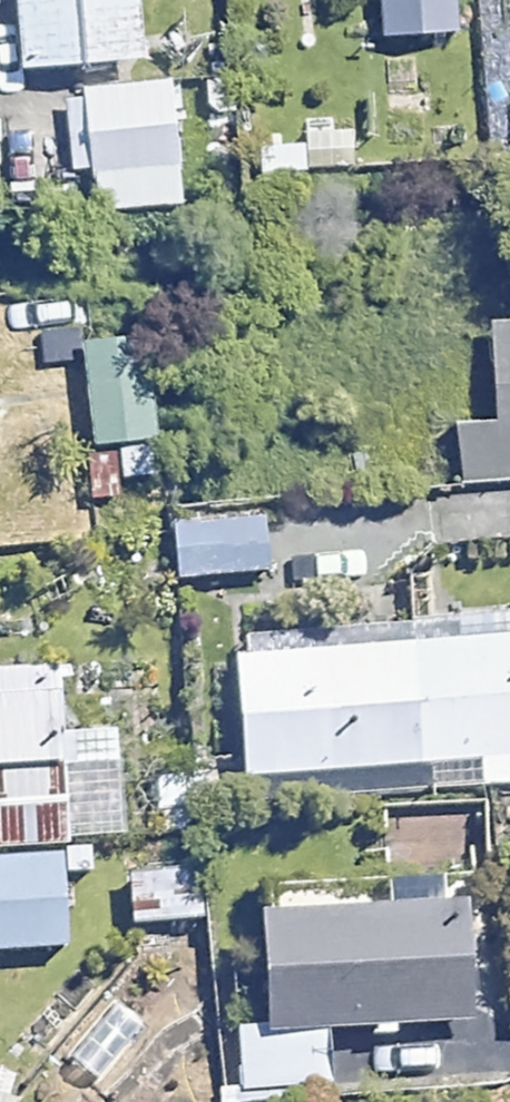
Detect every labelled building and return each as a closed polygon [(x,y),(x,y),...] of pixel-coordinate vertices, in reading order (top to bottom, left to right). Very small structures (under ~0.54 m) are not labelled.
[(21,78),(142,69),(137,0),(15,0),(21,78)] [(379,43),(452,41),(450,0),(378,0),(379,43)] [(177,176),(169,87),(81,95),(89,183),(177,176)] [(495,335),(499,435),(457,436),(459,481),(509,479),(509,335),(495,335)] [(149,464),(147,352),(81,354),(83,466),(149,464)] [(263,583),(262,521),(171,523),(172,584),(263,583)] [(233,663),(242,779),(476,760),(478,784),(509,781),(509,640),(233,663)] [(70,849),(68,817),(116,815),(112,719),(64,721),(62,668),(0,670),(0,852),(70,849)] [(209,919),(204,845),(121,850),(126,924),(209,919)] [(58,868),(0,871),(0,954),(62,951),(58,868)] [(464,920),(259,932),(265,1025),(232,1027),(237,1101),(245,1101),(328,1097),(324,1035),(470,1026),(464,920)]
